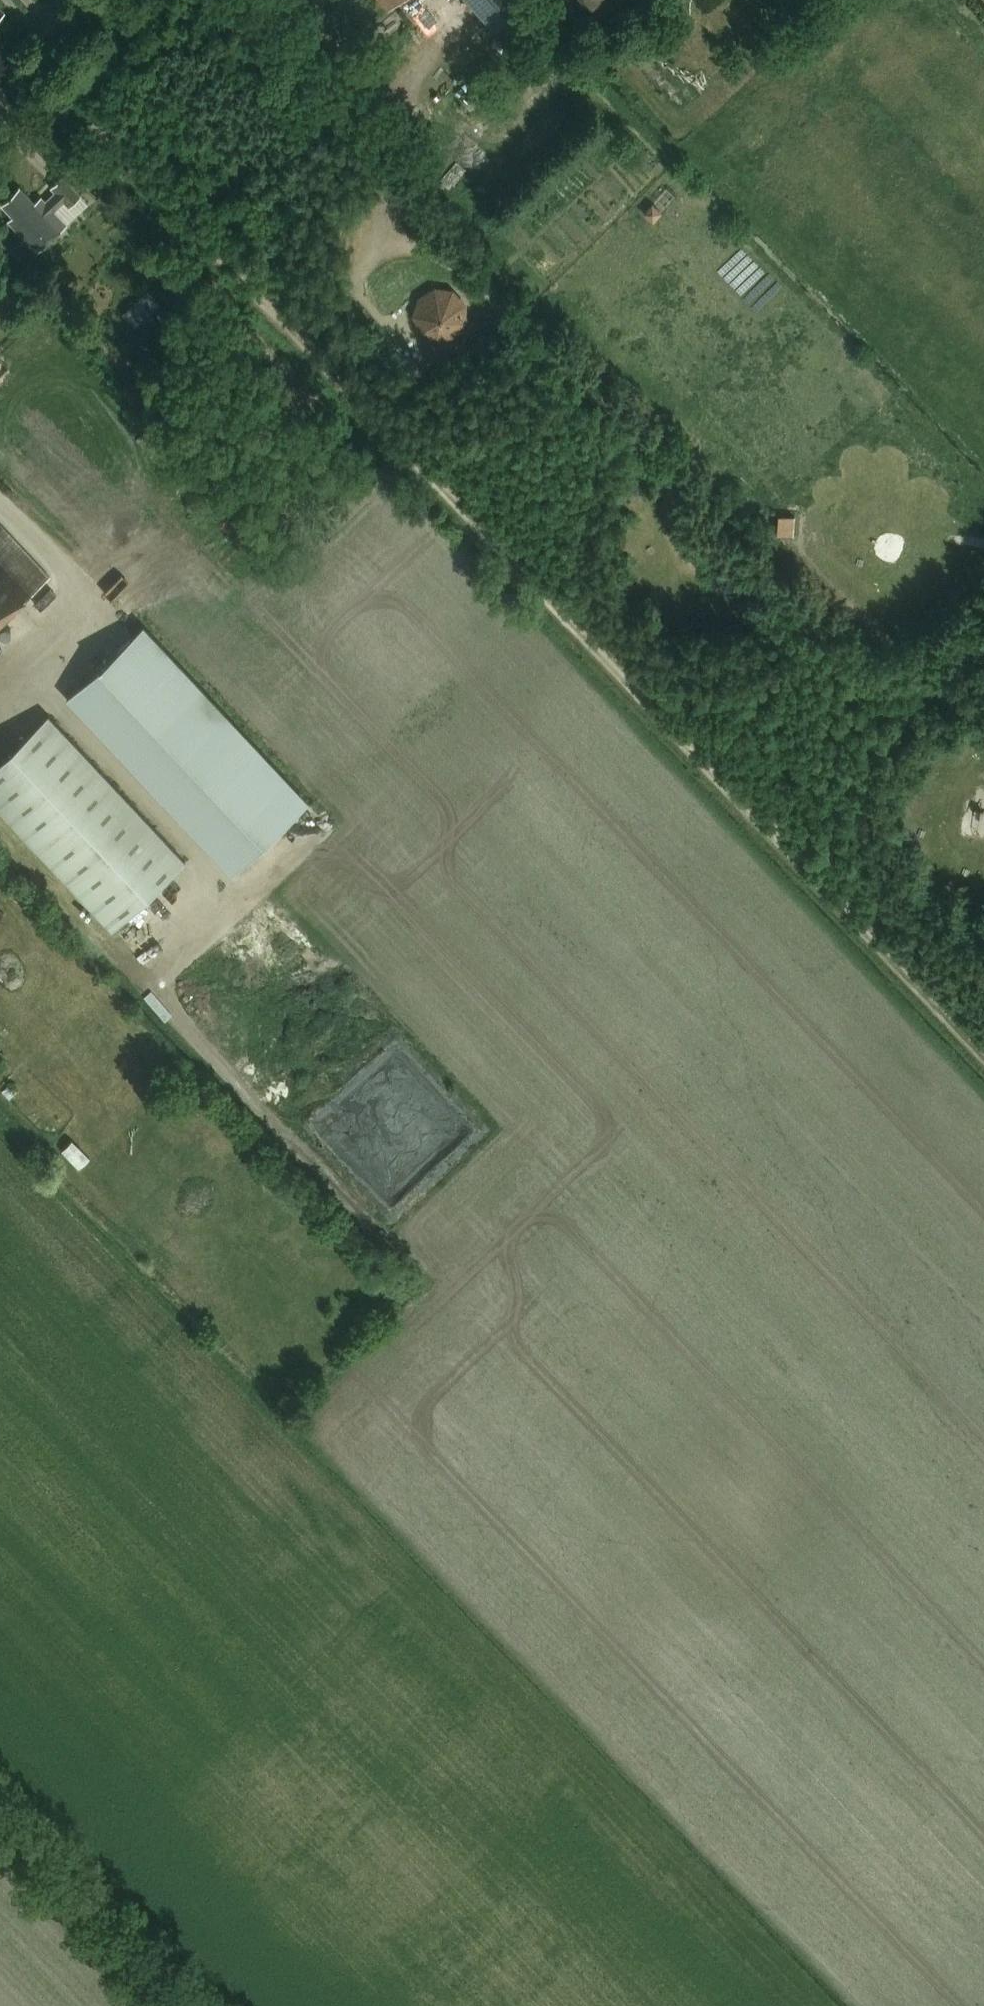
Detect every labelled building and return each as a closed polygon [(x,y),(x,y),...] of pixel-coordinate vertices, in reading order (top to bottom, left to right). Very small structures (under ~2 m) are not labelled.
[(400,0),(380,0),(389,10),(400,0)] [(550,16),(535,0),(475,0),(518,46),(550,16)] [(599,17),(618,0),(585,0),(599,17)] [(75,212),(86,202),(80,196),(62,176),(51,187),(56,192),(45,202),(41,197),(34,202),(19,186),(2,203),(13,215),(8,220),(37,251),(67,224),(54,210),(64,201),(70,206),(75,212)] [(454,287),(433,285),(415,296),(410,315),(418,334),(436,343),(456,339),(457,338),(462,340),(462,341),(462,342),(462,343),(462,345),(462,346),(462,347),(463,348),(463,349),(464,351),(464,352),(465,353),(466,354),(466,355),(467,356),(468,356),(469,357),(470,358),(472,358),(473,359),(474,359),(475,359),(476,360),(478,360),(479,360),(480,360),(481,359),(483,359),(484,359),(485,358),(486,358),(487,357),(488,356),(489,356),(490,355),(491,354),(492,353),(492,352),(493,351),(493,350),(494,349),(494,348),(495,347),(495,346),(495,345),(495,343),(495,342),(495,341),(495,340),(495,339),(495,337),(494,336),(494,335),(493,334),(492,333),(492,332),(491,331),(490,330),(489,329),(488,329),(487,328),(486,328),(485,327),(483,327),(482,326),(481,326),(480,326),(478,326),(477,326),(468,320),(468,303),(454,287)] [(49,576),(0,524),(0,623),(49,576)] [(315,795),(148,619),(69,695),(236,871),(315,795)] [(0,764),(0,806),(116,930),(190,860),(54,714),(0,764)] [(61,1149),(79,1167),(92,1154),(89,1152),(87,1154),(72,1139),(61,1149)]
